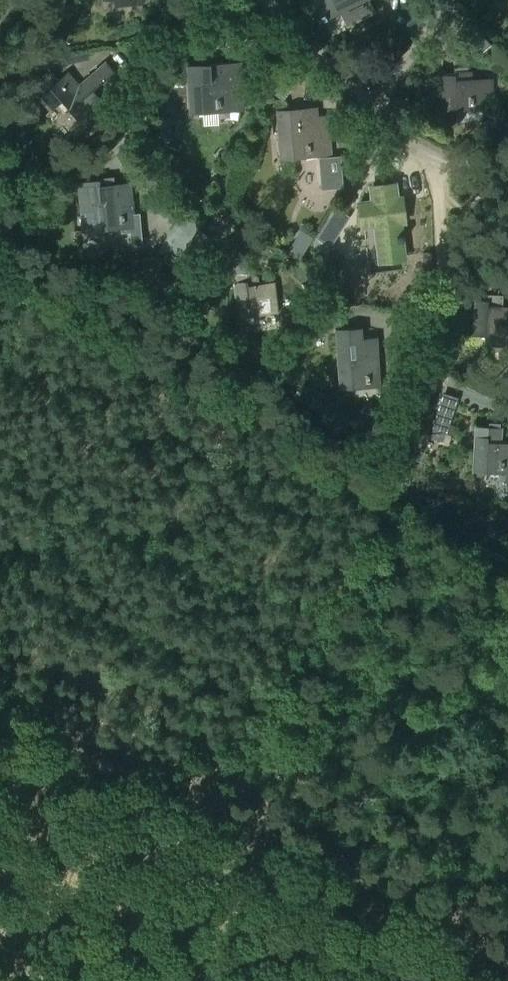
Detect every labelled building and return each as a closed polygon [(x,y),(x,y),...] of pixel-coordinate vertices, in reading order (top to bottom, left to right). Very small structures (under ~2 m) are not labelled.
[(323,20),(340,12),(346,23),(352,20),(353,22),(375,11),(370,0),(313,0),(323,20)] [(227,10),(216,19),(225,31),(237,22),(227,10)] [(58,79),(45,64),(26,79),(39,95),(40,94),(52,107),(61,100),(69,110),(76,104),(93,124),(110,110),(93,89),(115,71),(105,61),(78,83),(68,71),(58,79)] [(221,102),(243,101),(240,66),(228,66),(228,62),(188,65),(191,113),(221,111),(221,102)] [(442,74),(443,110),(456,110),(456,106),(471,106),(471,104),(473,103),(473,100),(483,100),(483,95),(493,94),(493,80),(482,81),(482,78),(469,78),(469,70),(455,70),(455,74),(442,74)] [(310,151),(310,147),(320,147),(320,155),(331,155),(328,115),(317,116),(317,107),(277,110),(281,159),(294,158),(293,152),(310,151)] [(155,143),(170,143),(172,116),(156,115),(155,143)] [(323,190),(345,189),(342,156),(320,158),(323,190)] [(78,181),(82,231),(123,227),(122,218),(134,217),(131,182),(100,185),(100,179),(78,181)] [(379,238),(378,229),(405,226),(402,204),(375,207),(375,202),(362,204),(366,239),(379,238)] [(335,206),(329,216),(343,224),(349,215),(335,206)] [(160,247),(179,258),(201,220),(182,209),(160,247)] [(287,251),(299,258),(312,236),(300,229),(287,251)] [(185,259),(198,267),(216,241),(203,232),(185,259)] [(183,265),(167,294),(185,304),(201,275),(183,265)] [(251,315),(250,310),(264,308),(263,304),(277,303),(274,281),(247,284),(245,271),(232,273),(238,317),(251,315)] [(485,335),(485,343),(507,345),(507,305),(502,305),(503,294),(488,293),(487,299),(475,298),(472,334),(485,335)] [(354,328),(336,330),(340,389),(380,386),(376,332),(354,333),(354,328)] [(438,393),(430,436),(446,438),(453,395),(438,393)] [(502,427),(475,426),(473,472),(507,473),(507,442),(501,441),(502,427)]
